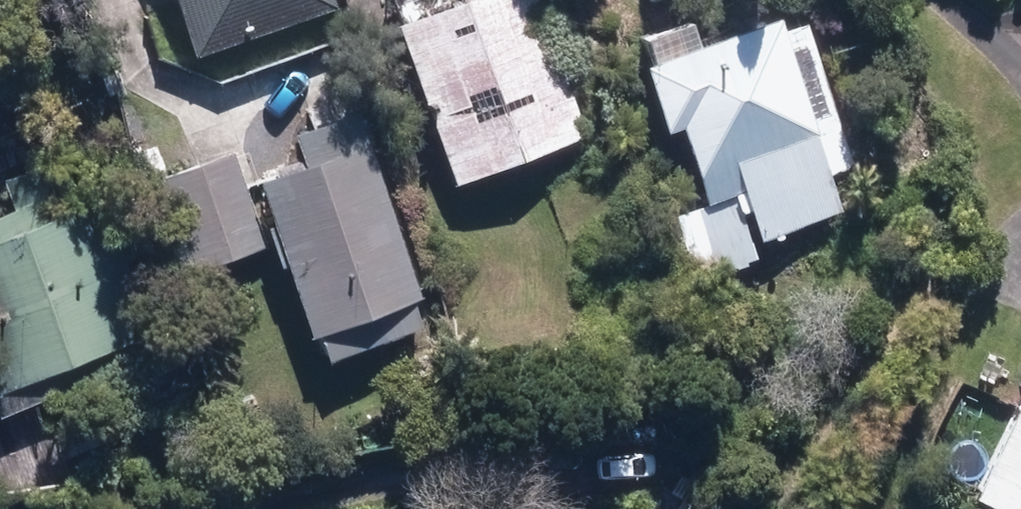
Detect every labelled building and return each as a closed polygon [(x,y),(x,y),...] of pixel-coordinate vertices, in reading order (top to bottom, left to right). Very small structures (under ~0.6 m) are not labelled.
[(197,56),(338,12),(334,0),(179,0),(197,56)] [(395,11),(456,169),(585,121),(540,0),(425,0),(395,11)] [(669,212),(693,278),(755,257),(748,237),(836,206),(823,169),(849,161),(799,19),(776,26),(771,13),(692,41),(684,19),(637,36),(645,57),(633,61),(657,126),(673,121),(701,201),(669,212)] [(321,320),(331,347),(427,313),(418,286),(424,284),(358,97),(294,120),(305,151),(258,168),(274,211),(268,214),(282,253),(288,252),(313,323),(321,320)] [(0,200),(0,398),(63,377),(70,396),(157,366),(142,320),(145,319),(102,191),(41,212),(37,197),(75,183),(61,146),(8,167),(18,194),(0,200)] [(142,181),(176,276),(262,245),(228,150),(142,181)] [(1000,508),(1020,508),(1020,374),(965,493),(1000,508)] [(19,444),(8,410),(0,412),(0,451),(19,444)] [(734,500),(707,508),(737,508),(734,500)]
